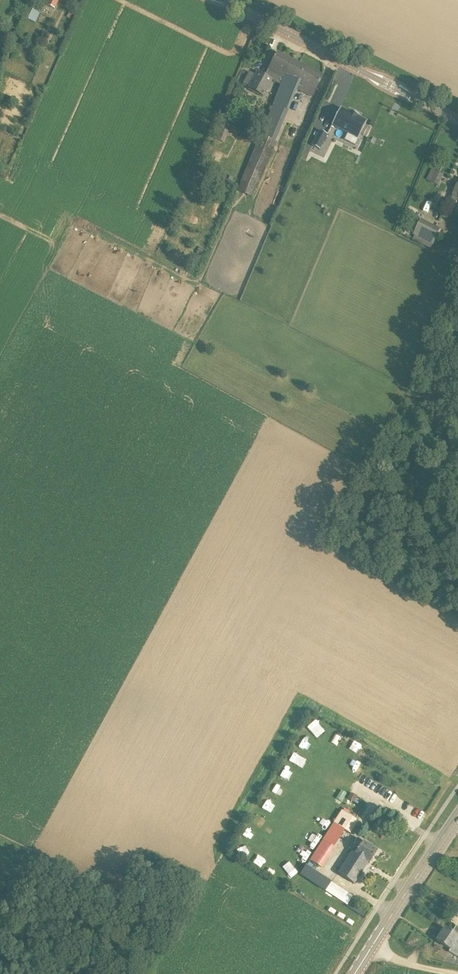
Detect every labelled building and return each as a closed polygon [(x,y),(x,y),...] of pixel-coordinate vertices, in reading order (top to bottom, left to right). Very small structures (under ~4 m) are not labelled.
[(46,4),(55,9),(57,4),(59,0),(49,0),(46,4)] [(40,12),(33,9),(28,18),(29,18),(28,19),(36,23),(40,12)] [(272,80),(281,85),(294,62),(277,53),(271,65),(265,76),(257,71),(248,89),(263,97),(272,80)] [(294,62),(281,85),(280,89),(292,95),(295,88),(312,97),(322,77),(294,62)] [(341,108),(332,126),(349,135),(351,131),(360,135),(361,134),(363,136),(367,128),(365,127),(367,122),(358,117),(359,116),(350,112),(350,113),(341,108)] [(219,128),(218,139),(225,139),(226,129),(219,128)] [(328,135),(320,131),(312,146),(320,150),(328,135)] [(277,142),(276,141),(260,135),(240,183),(257,190),(277,142)] [(431,167),(425,180),(438,185),(443,173),(431,167)] [(445,210),(443,215),(450,218),(453,214),(445,210)] [(422,220),(414,235),(433,245),(441,230),(422,220)] [(449,254),(456,257),(457,253),(457,248),(453,245),(449,254)] [(292,751),(288,760),(301,767),(306,759),(292,751)] [(268,788),(276,793),(280,787),(272,782),(268,788)] [(347,793),(341,790),(336,799),(342,802),(347,793)] [(358,797),(351,793),(348,799),(354,802),(358,797)] [(344,830),(350,834),(358,821),(343,811),(335,824),(344,830)] [(321,825),(324,818),(316,814),(313,822),(321,825)] [(344,830),(335,824),(334,823),(322,842),(333,849),(344,830)] [(314,844),(319,836),(307,829),(302,837),(314,844)] [(370,863),(377,851),(356,837),(349,849),(353,852),(339,874),(354,884),(368,862),(370,863)] [(346,904),(352,895),(304,864),(298,873),(346,904)] [(444,928),(436,940),(457,953),(455,956),(457,958),(457,926),(453,933),(444,928)]
